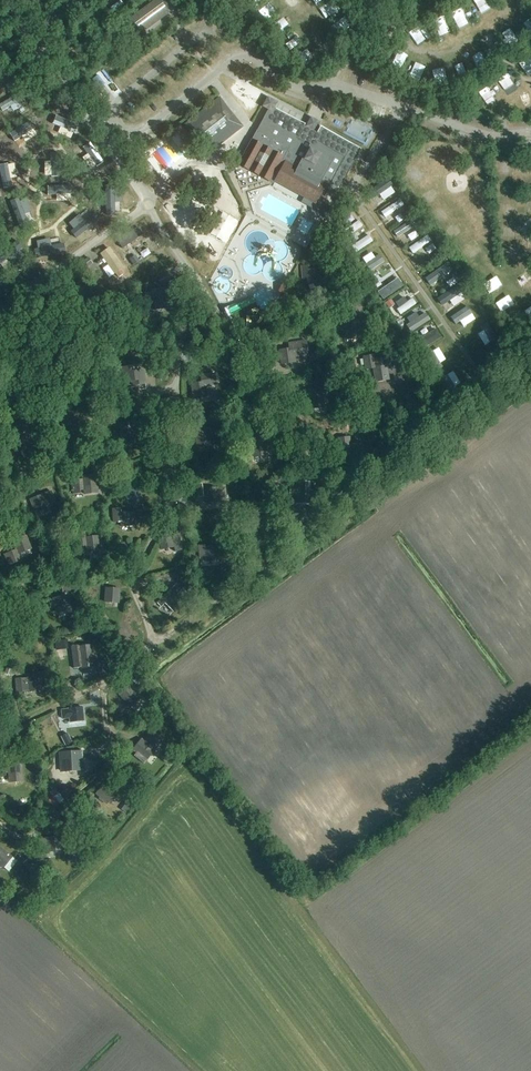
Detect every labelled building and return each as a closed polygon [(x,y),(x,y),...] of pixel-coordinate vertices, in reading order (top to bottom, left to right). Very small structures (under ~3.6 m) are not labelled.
[(142,39),(147,35),(144,31),(163,17),(169,12),(167,10),(167,9),(167,8),(168,7),(167,6),(167,5),(167,4),(166,4),(165,3),(165,2),(163,2),(162,1),(161,1),(160,0),(155,0),(153,2),(129,19),(132,22),(131,23),(130,24),(129,25),(129,26),(128,28),(128,29),(128,30),(128,32),(128,33),(129,34),(130,35),(131,37),(132,38),(133,38),(134,39),(136,39),(137,40),(139,40),(140,39),(142,39)] [(283,16),(274,24),(282,33),(291,25),(283,16)] [(347,17),(331,23),(335,33),(351,27),(347,17)] [(20,76),(14,80),(18,86),(24,82),(20,76)] [(1,103),(5,111),(24,102),(20,93),(1,103)] [(303,124),(277,110),(244,168),(277,186),(278,184),(321,208),(327,197),(325,196),(327,192),(334,196),(334,197),(360,149),(306,119),(303,124)] [(9,134),(13,142),(36,130),(32,123),(9,134)] [(479,172),(490,170),(488,157),(477,159),(479,172)] [(501,173),(517,171),(515,161),(500,163),(501,173)] [(386,199),(399,193),(392,178),(370,189),(375,199),(384,195),(386,199)] [(105,216),(115,216),(114,185),(105,186),(105,216)] [(388,218),(408,204),(402,195),(382,209),(388,218)] [(504,206),(505,217),(515,216),(514,205),(504,206)] [(482,206),(482,218),(493,218),(493,206),(482,206)] [(347,237),(367,226),(363,219),(343,230),(347,237)] [(414,220),(396,230),(399,237),(418,226),(414,220)] [(508,236),(519,234),(517,223),(506,226),(508,236)] [(418,229),(414,232),(418,238),(422,235),(418,229)] [(373,234),(353,244),(357,251),(377,242),(373,234)] [(411,246),(415,253),(435,241),(431,234),(411,246)] [(134,257),(146,269),(162,251),(150,240),(134,257)] [(346,243),(342,246),(347,252),(351,249),(346,243)] [(36,259),(65,253),(63,244),(34,250),(36,259)] [(509,257),(519,257),(518,245),(508,246),(509,257)] [(106,267),(113,277),(128,267),(114,246),(104,253),(111,264),(106,267)] [(374,269),(390,262),(386,253),(370,260),(374,269)] [(86,268),(93,264),(89,258),(82,262),(86,268)] [(396,264),(379,274),(387,285),(403,275),(396,264)] [(450,264),(431,275),(436,283),(455,271),(450,264)] [(306,270),(306,267),(301,267),(302,279),(307,278),(307,284),(326,283),(325,269),(306,270)] [(454,272),(450,275),(456,283),(460,280),(454,272)] [(291,300),(297,289),(283,281),(277,292),(291,300)] [(378,284),(373,288),(377,293),(382,290),(378,284)] [(439,295),(444,305),(454,300),(456,305),(469,299),(462,285),(439,295)] [(171,308),(168,288),(152,290),(152,293),(144,294),(146,305),(154,303),(155,310),(171,308)] [(516,295),(500,302),(504,312),(520,305),(516,295)] [(398,309),(403,315),(420,302),(416,296),(398,309)] [(390,300),(385,304),(389,309),(394,305),(390,300)] [(460,324),(476,313),(470,304),(454,315),(460,324)] [(414,332),(434,319),(429,310),(408,323),(414,332)] [(344,340),(358,340),(357,325),(361,325),(361,320),(343,320),(343,315),(337,315),(338,331),(344,330),(344,340)] [(495,342),(503,337),(492,321),(485,326),(495,342)] [(426,347),(445,337),(440,328),(421,338),(426,347)] [(281,365),(294,363),(294,359),(309,357),(306,341),(288,343),(288,349),(279,351),(281,365)] [(396,365),(393,352),(379,354),(380,358),(374,359),(374,356),(363,357),(365,370),(373,369),(375,383),(389,381),(386,367),(396,365)] [(138,371),(137,365),(121,368),(123,383),(131,382),(131,386),(145,384),(143,370),(138,371)] [(193,398),(206,396),(205,386),(216,385),(215,374),(200,376),(200,383),(191,384),(193,398)] [(324,409),(322,394),(326,394),(326,389),(305,391),(306,399),(309,399),(310,410),(324,409)] [(134,435),(132,422),(118,424),(121,438),(128,436),(129,444),(139,442),(138,435),(134,435)] [(214,441),(214,429),(192,429),(192,439),(196,439),(196,447),(210,447),(210,441),(214,441)] [(350,445),(350,437),(337,439),(339,456),(348,455),(349,459),(362,458),(361,444),(350,445)] [(79,494),(79,491),(83,491),(83,494),(97,492),(95,475),(82,477),(82,479),(71,480),(72,494),(79,494)] [(272,494),(281,489),(278,483),(269,488),(272,494)] [(204,490),(203,484),(196,485),(198,498),(205,497),(206,503),(220,502),(219,498),(226,497),(224,488),(218,489),(218,488),(204,490)] [(267,489),(260,493),(263,498),(270,494),(267,489)] [(35,513),(47,508),(47,506),(55,503),(51,491),(29,500),(35,513)] [(120,513),(120,509),(113,509),(114,522),(120,522),(121,527),(135,526),(133,512),(120,513)] [(85,538),(84,533),(77,533),(79,547),(86,546),(87,552),(100,550),(99,536),(85,538)] [(160,550),(174,547),(171,534),(158,536),(160,550)] [(8,565),(12,563),(19,561),(17,554),(30,549),(25,536),(13,541),(16,550),(5,555),(8,565)] [(204,548),(204,545),(198,546),(200,557),(205,557),(206,561),(219,560),(218,546),(204,548)] [(70,581),(61,583),(63,593),(72,591),(70,581)] [(173,612),(183,602),(176,595),(180,591),(175,585),(158,603),(161,606),(164,603),(173,612)] [(186,585),(182,589),(187,593),(191,590),(186,585)] [(118,603),(119,589),(105,588),(104,602),(118,603)] [(55,613),(69,610),(66,596),(53,599),(53,600),(48,601),(49,609),(54,608),(55,613)] [(84,633),(79,634),(80,639),(81,638),(88,643),(92,639),(84,633)] [(64,640),(58,641),(60,658),(66,657),(64,640)] [(70,647),(73,669),(81,668),(95,666),(92,645),(78,647),(78,646),(70,647)] [(14,665),(8,663),(4,674),(11,676),(14,665)] [(41,691),(40,677),(26,678),(21,679),(15,679),(16,692),(22,692),(22,691),(28,691),(28,692),(41,691)] [(130,707),(140,698),(135,692),(139,689),(129,678),(122,685),(125,689),(118,695),(130,707)] [(83,721),(82,707),(68,709),(61,710),(62,720),(69,719),(70,723),(83,721)] [(50,717),(54,726),(60,722),(56,714),(50,717)] [(154,750),(162,740),(152,732),(144,742),(141,739),(132,750),(139,755),(138,757),(139,759),(141,761),(144,761),(144,760),(146,761),(154,750)] [(14,746),(22,741),(17,734),(9,739),(14,746)] [(60,737),(65,747),(72,743),(67,734),(60,737)] [(37,749),(31,742),(24,749),(29,755),(37,749)] [(178,755),(171,749),(168,752),(175,758),(178,755)] [(59,773),(83,771),(82,751),(58,752),(59,773)] [(6,776),(5,773),(8,773),(9,783),(22,782),(21,762),(7,763),(7,760),(0,760),(0,776),(6,776)] [(129,797),(137,788),(126,779),(119,789),(129,797)] [(110,804),(118,793),(104,783),(96,794),(99,797),(98,799),(107,805),(108,803),(110,804)] [(47,801),(53,809),(59,804),(54,796),(47,801)] [(132,798),(125,808),(130,811),(137,801),(132,798)] [(62,850),(59,836),(40,839),(42,847),(47,846),(48,852),(62,850)] [(11,866),(7,863),(12,857),(0,848),(0,865),(7,871),(11,866)]
